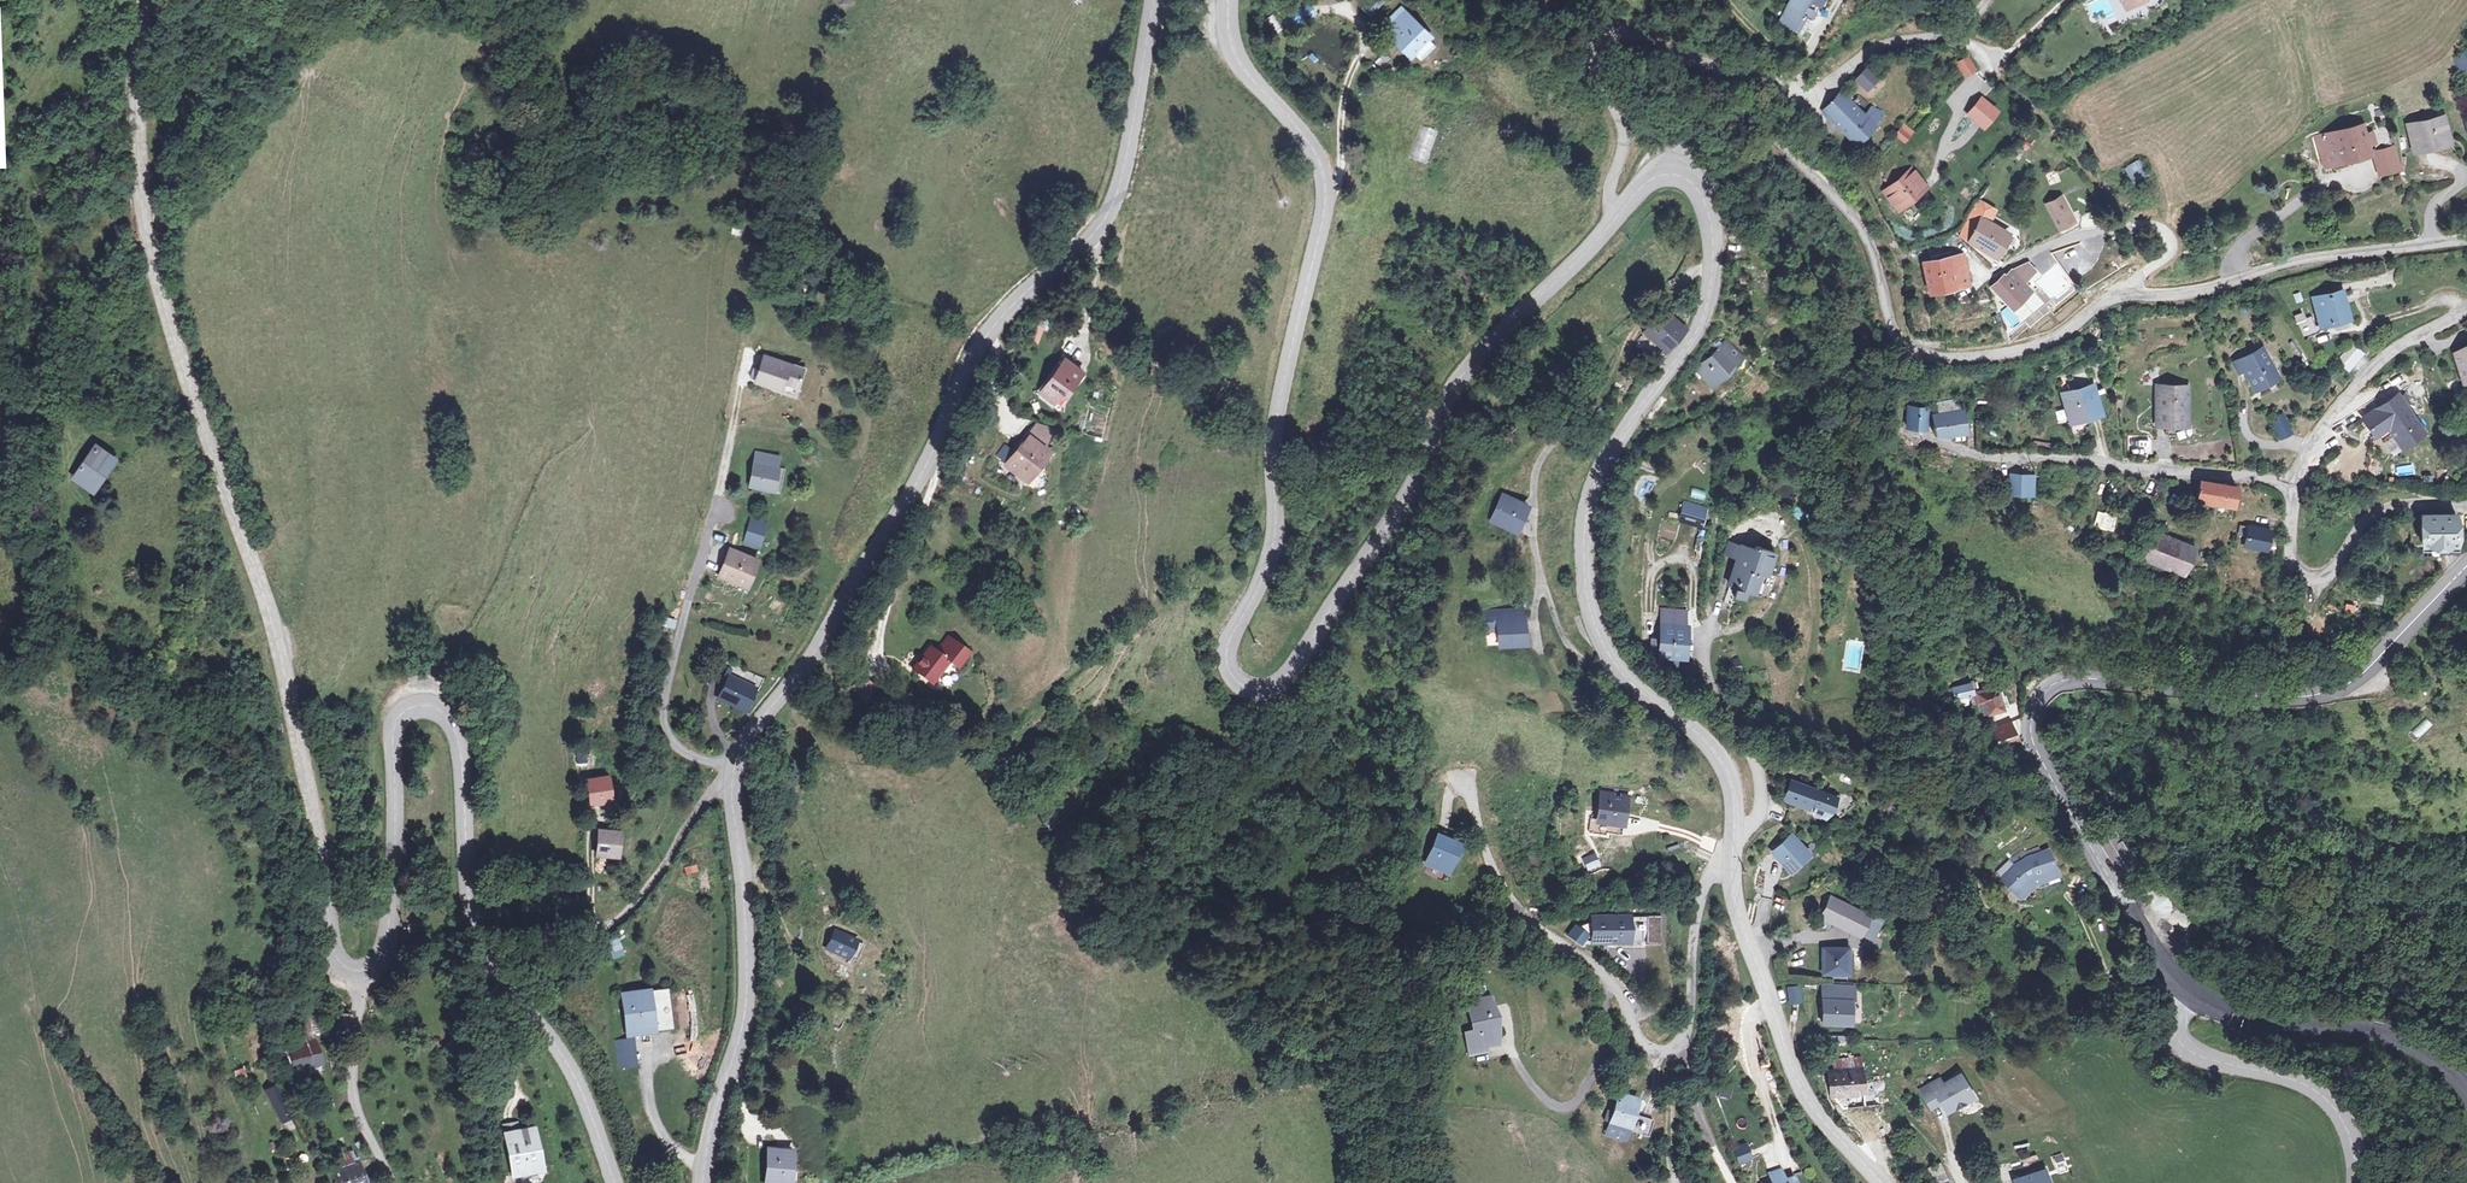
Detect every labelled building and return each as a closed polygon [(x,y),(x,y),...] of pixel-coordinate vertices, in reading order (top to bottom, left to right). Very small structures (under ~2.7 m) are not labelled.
[(1355,3),(1363,10),(1371,0),(1357,0),(1355,3)] [(1781,20),(1797,28),(1803,17),(1795,13),(1803,0),(1792,0),(1781,20)] [(1374,23),(1379,28),(1406,52),(1411,47),(1423,33),(1424,32),(1392,3),(1374,23)] [(1308,16),(1301,7),(1280,21),(1287,31),(1308,16)] [(1275,14),(1266,18),(1274,36),(1283,32),(1275,14)] [(1423,33),(1411,47),(1418,54),(1430,40),(1423,33)] [(2455,60),(2462,74),(2464,73),(2466,71),(2466,55),(2466,54),(2455,60)] [(1973,65),(1970,59),(1959,65),(1963,71),(1969,79),(1979,73),(1973,65)] [(2010,65),(2003,69),(2009,78),(2015,74),(2010,65)] [(1873,68),(1863,79),(1872,87),(1882,77),(1873,68)] [(1828,111),(1862,145),(1881,124),(1870,113),(1846,90),(1828,111)] [(1980,99),(1968,114),(1983,126),(1995,111),(1980,99)] [(1877,105),(1870,113),(1881,124),(1889,115),(1883,110),(1877,105)] [(2445,116),(2410,123),(2416,152),(2437,148),(2436,142),(2450,140),(2445,116)] [(583,123),(578,119),(571,128),(577,132),(583,123)] [(1420,125),(1410,158),(1427,163),(1437,130),(1420,125)] [(2360,125),(2315,139),(2319,154),(2323,153),(2337,149),(2341,164),(2369,155),(2362,132),(2360,125)] [(2386,125),(2362,132),(2369,155),(2375,153),(2393,148),(2386,125)] [(1908,127),(1904,133),(1913,142),(1918,137),(1908,127)] [(2450,140),(2436,142),(2437,148),(2451,145),(2450,140)] [(2393,148),(2375,153),(2382,174),(2399,168),(2393,148)] [(2337,149),(2323,153),(2327,167),(2327,168),(2341,164),(2337,149)] [(2140,158),(2124,166),(2133,183),(2149,174),(2140,158)] [(1911,167),(1881,187),(1897,210),(1926,189),(1911,167)] [(2045,202),(2060,230),(2075,222),(2060,194),(2045,202)] [(2003,229),(1979,217),(1967,240),(1991,253),(2003,229)] [(1962,254),(1918,263),(1925,294),(1968,283),(1962,254)] [(2028,262),(2013,268),(2024,281),(2035,271),(2028,262)] [(2009,308),(2021,298),(2030,289),(2024,281),(2013,268),(2002,276),(1990,285),(2009,308)] [(2343,291),(2314,298),(2321,324),(2347,318),(2344,304),(2346,303),(2343,291)] [(2051,307),(2030,323),(2034,329),(2056,313),(2051,307)] [(1685,330),(1665,310),(1645,331),(1664,350),(1665,352),(1685,330)] [(2306,310),(2294,315),(2303,336),(2315,332),(2306,310)] [(1038,344),(1045,326),(1034,322),(1027,340),(1038,344)] [(1651,362),(1664,350),(1645,331),(1639,337),(1634,346),(1651,362)] [(1741,356),(1725,339),(1697,368),(1712,384),(1741,356)] [(2367,353),(2355,343),(2342,359),(2353,373),(2367,353)] [(2452,349),(2461,378),(2466,376),(2466,343),(2465,346),(2452,349)] [(2262,349),(2240,359),(2246,370),(2254,387),(2277,376),(2262,349)] [(802,371),(765,358),(757,381),(794,394),(802,371)] [(1084,372),(1065,358),(1042,391),(1051,397),(1058,388),(1063,391),(1067,394),(1084,372)] [(2240,359),(2235,362),(2240,373),(2246,370),(2240,359)] [(2090,385),(2063,393),(2069,415),(2086,410),(2088,416),(2098,413),(2090,385)] [(2185,385),(2153,388),(2156,426),(2168,425),(2168,421),(2180,420),(2180,424),(2188,423),(2185,385)] [(1063,391),(1058,388),(1051,397),(1056,401),(1063,391)] [(2362,415),(2374,432),(2386,424),(2400,444),(2423,429),(2397,391),(2362,415)] [(1966,403),(1942,404),(1942,414),(1967,413),(1966,403)] [(1425,408),(1421,420),(1428,422),(1432,409),(1425,408)] [(1930,410),(1911,409),(1910,428),(1929,429),(1930,410)] [(1942,414),(1937,414),(1939,436),(1968,436),(1967,413),(1942,414)] [(2284,440),(2294,435),(2285,416),(2275,420),(2284,440)] [(2168,421),(2168,425),(2156,426),(2156,432),(2166,431),(2189,429),(2188,423),(2180,424),(2180,420),(2168,421)] [(1044,445),(1028,434),(1000,475),(1022,490),(1046,455),(1041,451),(1044,445)] [(111,450),(94,441),(78,470),(95,479),(111,450)] [(1050,449),(1044,445),(1041,451),(1046,455),(1050,449)] [(777,458),(757,453),(749,485),(769,490),(777,458)] [(2377,474),(2379,464),(2363,461),(2361,470),(2377,474)] [(2028,476),(2010,476),(2008,494),(2027,497),(2027,490),(2028,476)] [(2241,486),(2201,482),(2199,500),(2239,502),(2241,486)] [(1525,503),(1500,494),(1491,520),(1512,527),(1517,513),(1521,514),(1525,503)] [(1698,514),(1676,508),(1671,529),(1692,535),(1698,514)] [(2118,519),(2098,511),(2093,524),(2113,532),(2118,519)] [(2458,513),(2426,516),(2426,531),(2426,547),(2458,546),(2458,513)] [(762,549),(769,521),(749,516),(743,544),(762,549)] [(2271,524),(2249,524),(2249,543),(2270,544),(2271,524)] [(2426,547),(2426,531),(2414,531),(2414,547),(2426,547)] [(2198,547),(2158,532),(2146,561),(2185,576),(2198,547)] [(1741,552),(1728,548),(1724,558),(1737,563),(1741,552)] [(755,559),(727,549),(717,576),(745,586),(755,559)] [(1741,552),(1737,563),(1725,599),(1741,604),(1744,594),(1752,597),(1757,582),(1753,581),(1754,576),(1764,579),(1772,555),(1752,549),(1751,552),(1742,549),(1741,552)] [(1505,619),(1496,619),(1497,644),(1523,643),(1521,609),(1505,610),(1505,619)] [(1679,619),(1658,619),(1658,634),(1680,634),(1679,619)] [(1680,634),(1658,634),(1658,649),(1648,649),(1648,660),(1658,660),(1658,667),(1661,667),(1661,674),(1668,679),(1668,667),(1680,667),(1680,634)] [(958,670),(964,662),(968,656),(949,640),(947,642),(938,653),(930,646),(913,666),(932,684),(949,663),(958,670)] [(1846,643),(1842,669),(1859,672),(1864,646),(1846,643)] [(755,689),(730,678),(719,699),(744,711),(755,689)] [(874,686),(866,681),(856,693),(863,698),(874,686)] [(1976,687),(1965,692),(1972,710),(1987,704),(1992,717),(2005,712),(1996,688),(1979,694),(1976,687)] [(2426,717),(2408,733),(2415,741),(2433,725),(2426,717)] [(2010,727),(1992,734),(2002,755),(2012,751),(2015,757),(2024,753),(2010,727)] [(2052,742),(2047,745),(2052,754),(2057,751),(2052,742)] [(610,778),(590,781),(593,802),(613,799),(610,778)] [(1788,793),(1812,804),(1819,789),(1795,778),(1788,793)] [(1812,804),(1811,813),(1828,820),(1835,805),(1838,798),(1819,789),(1812,804)] [(1629,796),(1601,791),(1597,816),(1590,815),(1588,828),(1604,831),(1605,828),(1607,818),(1623,822),(1629,796)] [(1605,828),(1621,832),(1623,822),(1607,818),(1605,828)] [(619,833),(599,832),(598,854),(618,855),(619,833)] [(1457,835),(1445,832),(1443,840),(1455,843),(1457,835)] [(2113,833),(2099,842),(2117,873),(2132,863),(2113,833)] [(1810,858),(1793,838),(1777,853),(1793,872),(1810,858)] [(1455,843),(1443,840),(1437,864),(1461,870),(1466,846),(1455,843)] [(1595,855),(1583,859),(1587,870),(1599,866),(1595,855)] [(2033,866),(2028,856),(2001,877),(2017,896),(2037,879),(2041,884),(2061,877),(2054,858),(2033,866)] [(684,867),(685,875),(698,872),(697,864),(684,867)] [(2041,884),(2037,879),(2017,896),(2022,902),(2041,884)] [(1831,896),(1821,917),(1859,935),(1869,916),(1831,896)] [(1633,920),(1595,919),(1594,923),(1594,936),(1594,945),(1633,946),(1633,920)] [(1633,946),(1649,946),(1649,920),(1633,920),(1633,946)] [(1649,946),(1648,948),(1662,949),(1663,920),(1649,920),(1649,946)] [(1591,936),(1594,936),(1594,923),(1592,923),(1577,930),(1571,938),(1583,947),(1591,936)] [(854,942),(833,933),(827,946),(847,956),(854,942)] [(620,937),(608,941),(612,960),(625,956),(620,937)] [(1834,947),(1822,948),(1824,973),(1849,972),(1849,967),(1848,947),(1834,947)] [(1854,986),(1821,989),(1824,1026),(1852,1025),(1851,1001),(1855,1001),(1854,986)] [(670,989),(649,992),(654,1030),(655,1034),(677,1031),(670,989)] [(649,992),(625,995),(630,1034),(654,1030),(649,992)] [(317,998),(308,1000),(309,1015),(312,1034),(313,1033),(321,1032),(317,998)] [(1490,998),(1469,1002),(1470,1011),(1491,1008),(1490,998)] [(1470,1011),(1469,1012),(1472,1032),(1463,1034),(1467,1056),(1484,1053),(1483,1049),(1482,1044),(1496,1042),(1494,1032),(1497,1031),(1493,1008),(1491,1008),(1470,1011)] [(336,1014),(335,1029),(334,1039),(350,1041),(352,1025),(352,1017),(336,1014)] [(309,1015),(300,1016),(302,1036),(312,1034),(309,1015)] [(312,1034),(302,1036),(304,1045),(316,1043),(313,1033),(312,1034)] [(350,1041),(334,1039),(333,1047),(350,1050),(350,1041)] [(618,1045),(623,1068),(639,1066),(635,1042),(618,1045)] [(304,1045),(291,1048),(296,1070),(309,1067),(311,1075),(318,1073),(319,1076),(324,1075),(316,1043),(304,1045)] [(1836,1073),(1830,1074),(1833,1098),(1854,1095),(1856,1106),(1867,1104),(1862,1062),(1835,1065),(1836,1073)] [(242,1070),(234,1073),(239,1086),(247,1082),(242,1070)] [(1920,1092),(1929,1108),(1939,1102),(1945,1113),(1953,1108),(1955,1110),(1973,1100),(1960,1077),(1942,1087),(1939,1081),(1920,1092)] [(266,1092),(270,1101),(282,1120),(294,1113),(282,1092),(278,1085),(266,1092)] [(773,1086),(763,1085),(763,1101),(772,1101),(773,1086)] [(1615,1089),(1603,1133),(1625,1139),(1628,1128),(1632,1111),(1637,1096),(1615,1089)] [(1632,1111),(1628,1128),(1648,1134),(1653,1117),(1632,1111)] [(532,1119),(506,1125),(515,1165),(541,1159),(532,1119)] [(1733,1146),(1737,1163),(1751,1160),(1747,1143),(1733,1146)] [(794,1149),(773,1148),(771,1181),(792,1182),(794,1149)] [(332,1172),(336,1182),(368,1182),(360,1162),(355,1164),(350,1150),(337,1155),(341,1169),(332,1172)] [(1922,1171),(1928,1182),(1938,1182),(1946,1179),(1938,1163),(1922,1171)] [(1780,1169),(1767,1174),(1770,1180),(1775,1178),(1777,1182),(1784,1180),(1780,1169)] [(2012,1181),(2013,1182),(2044,1182),(2040,1172),(2012,1181)]
